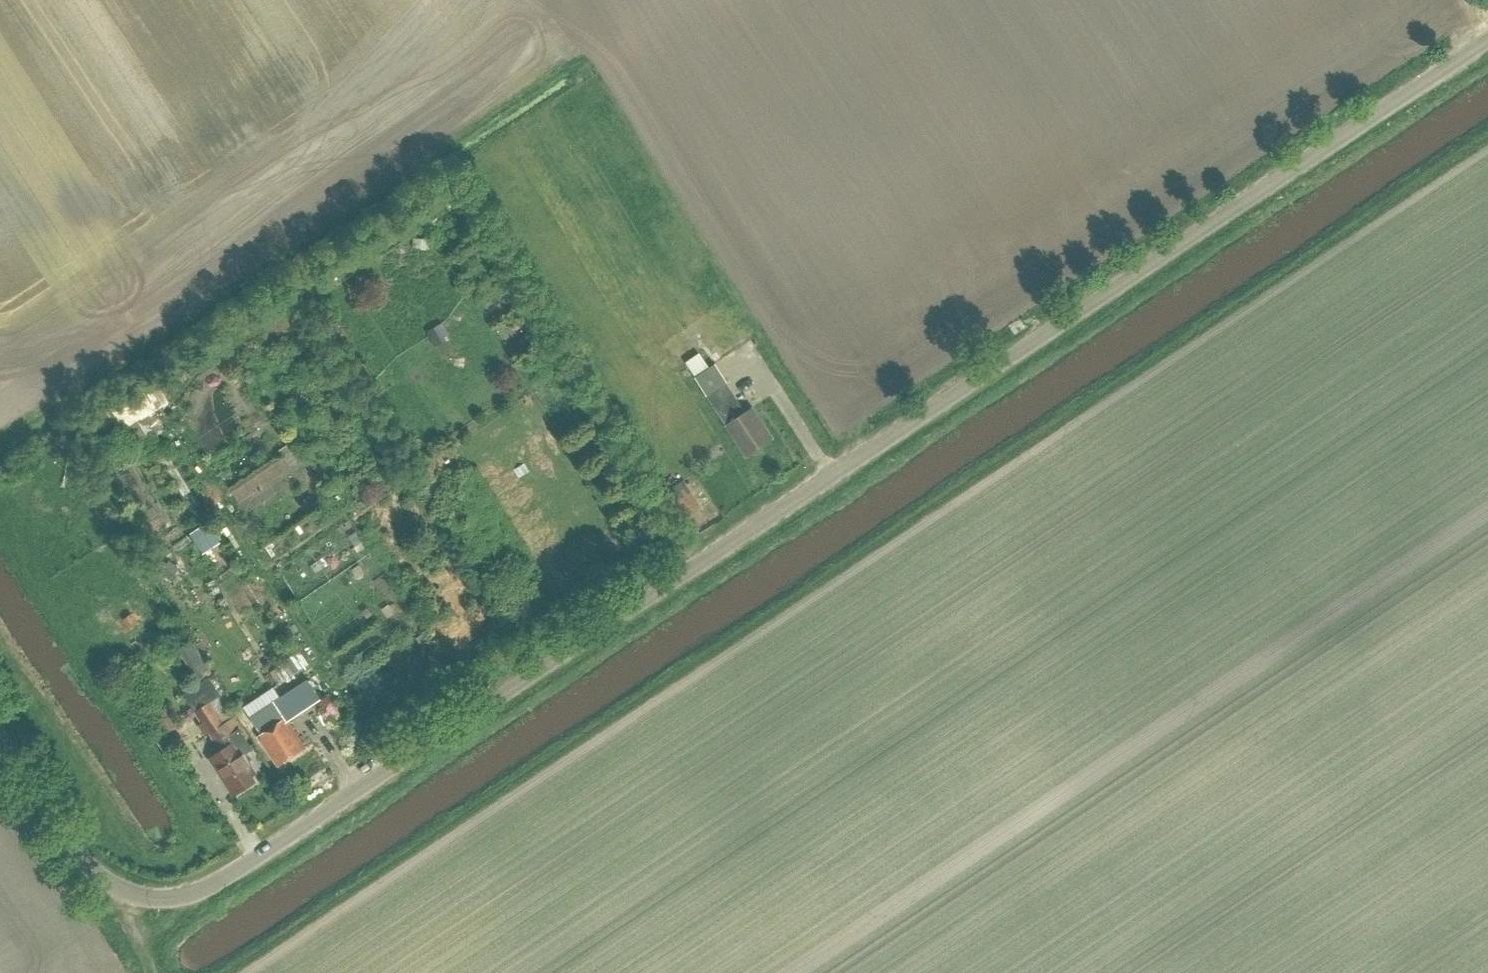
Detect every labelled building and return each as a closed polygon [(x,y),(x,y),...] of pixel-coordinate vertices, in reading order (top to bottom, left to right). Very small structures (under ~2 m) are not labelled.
[(433,343),(448,335),(443,323),(427,331),(433,343)] [(690,372),(705,362),(697,350),(682,359),(690,372)] [(143,380),(106,398),(119,425),(157,407),(143,380)] [(725,382),(722,384),(706,394),(747,456),(774,438),(753,407),(744,414),(737,404),(739,402),(725,382)] [(694,536),(700,532),(689,515),(701,507),(684,481),(665,493),(694,536)] [(204,552),(223,539),(210,519),(191,532),(204,552)] [(168,582),(180,569),(169,559),(157,572),(168,582)] [(214,576),(234,606),(250,596),(230,566),(214,576)] [(200,682),(183,692),(195,711),(210,701),(222,694),(218,689),(223,686),(193,638),(178,647),(200,682)] [(306,747),(289,720),(307,708),(294,689),(251,717),(262,734),(259,736),(279,765),(306,747)] [(253,748),(232,716),(224,722),(210,701),(195,711),(203,722),(200,724),(207,735),(211,732),(222,749),(209,757),(234,795),(256,781),(253,775),(257,773),(244,753),(253,748)] [(169,730),(178,725),(167,705),(158,710),(169,730)]
